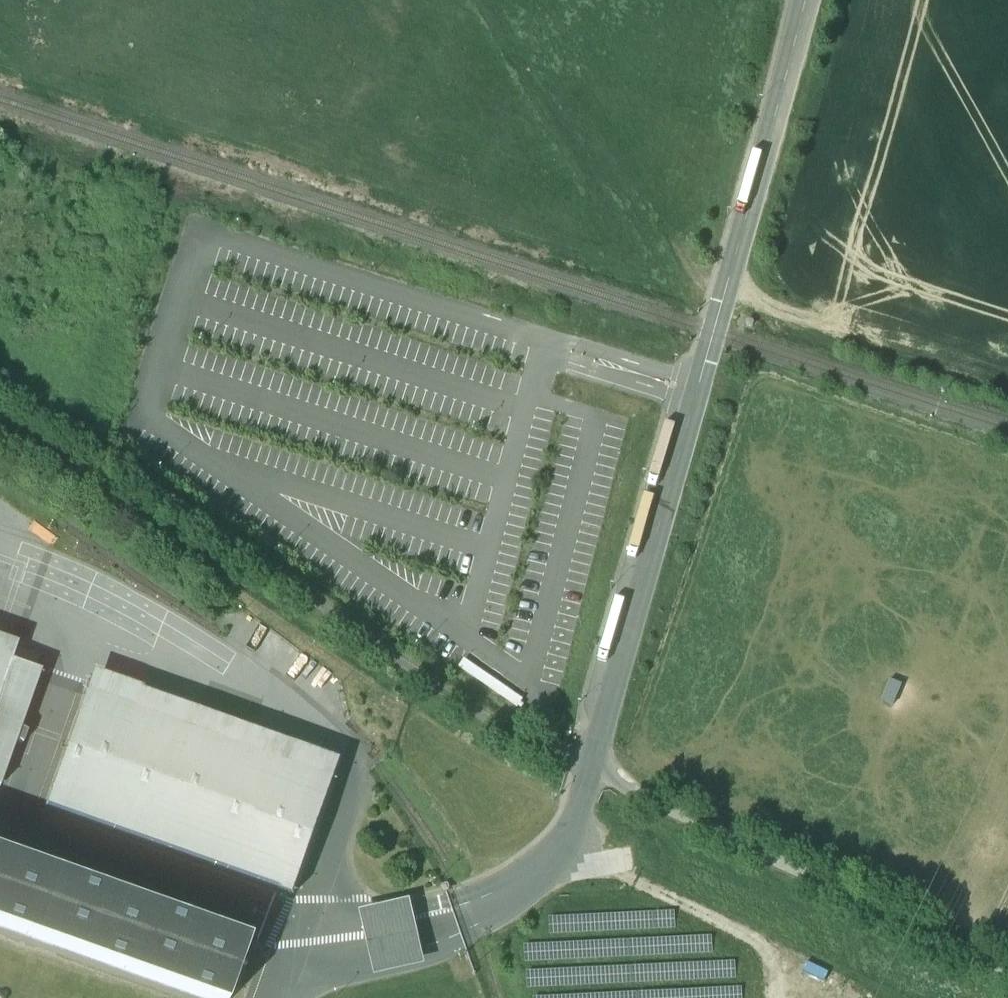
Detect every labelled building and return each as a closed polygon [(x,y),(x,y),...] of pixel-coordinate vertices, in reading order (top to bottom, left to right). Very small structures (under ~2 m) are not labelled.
[(11,663),(9,663),(0,659),(0,693),(11,663)] [(0,693),(0,785),(15,742),(22,744),(27,732),(20,729),(40,672),(10,661),(9,663),(11,663),(0,693)] [(336,779),(86,690),(45,805),(295,894),(336,779)] [(204,997),(229,997),(249,941),(0,852),(0,926),(204,997)] [(405,923),(377,930),(382,952),(410,946),(405,923)]
